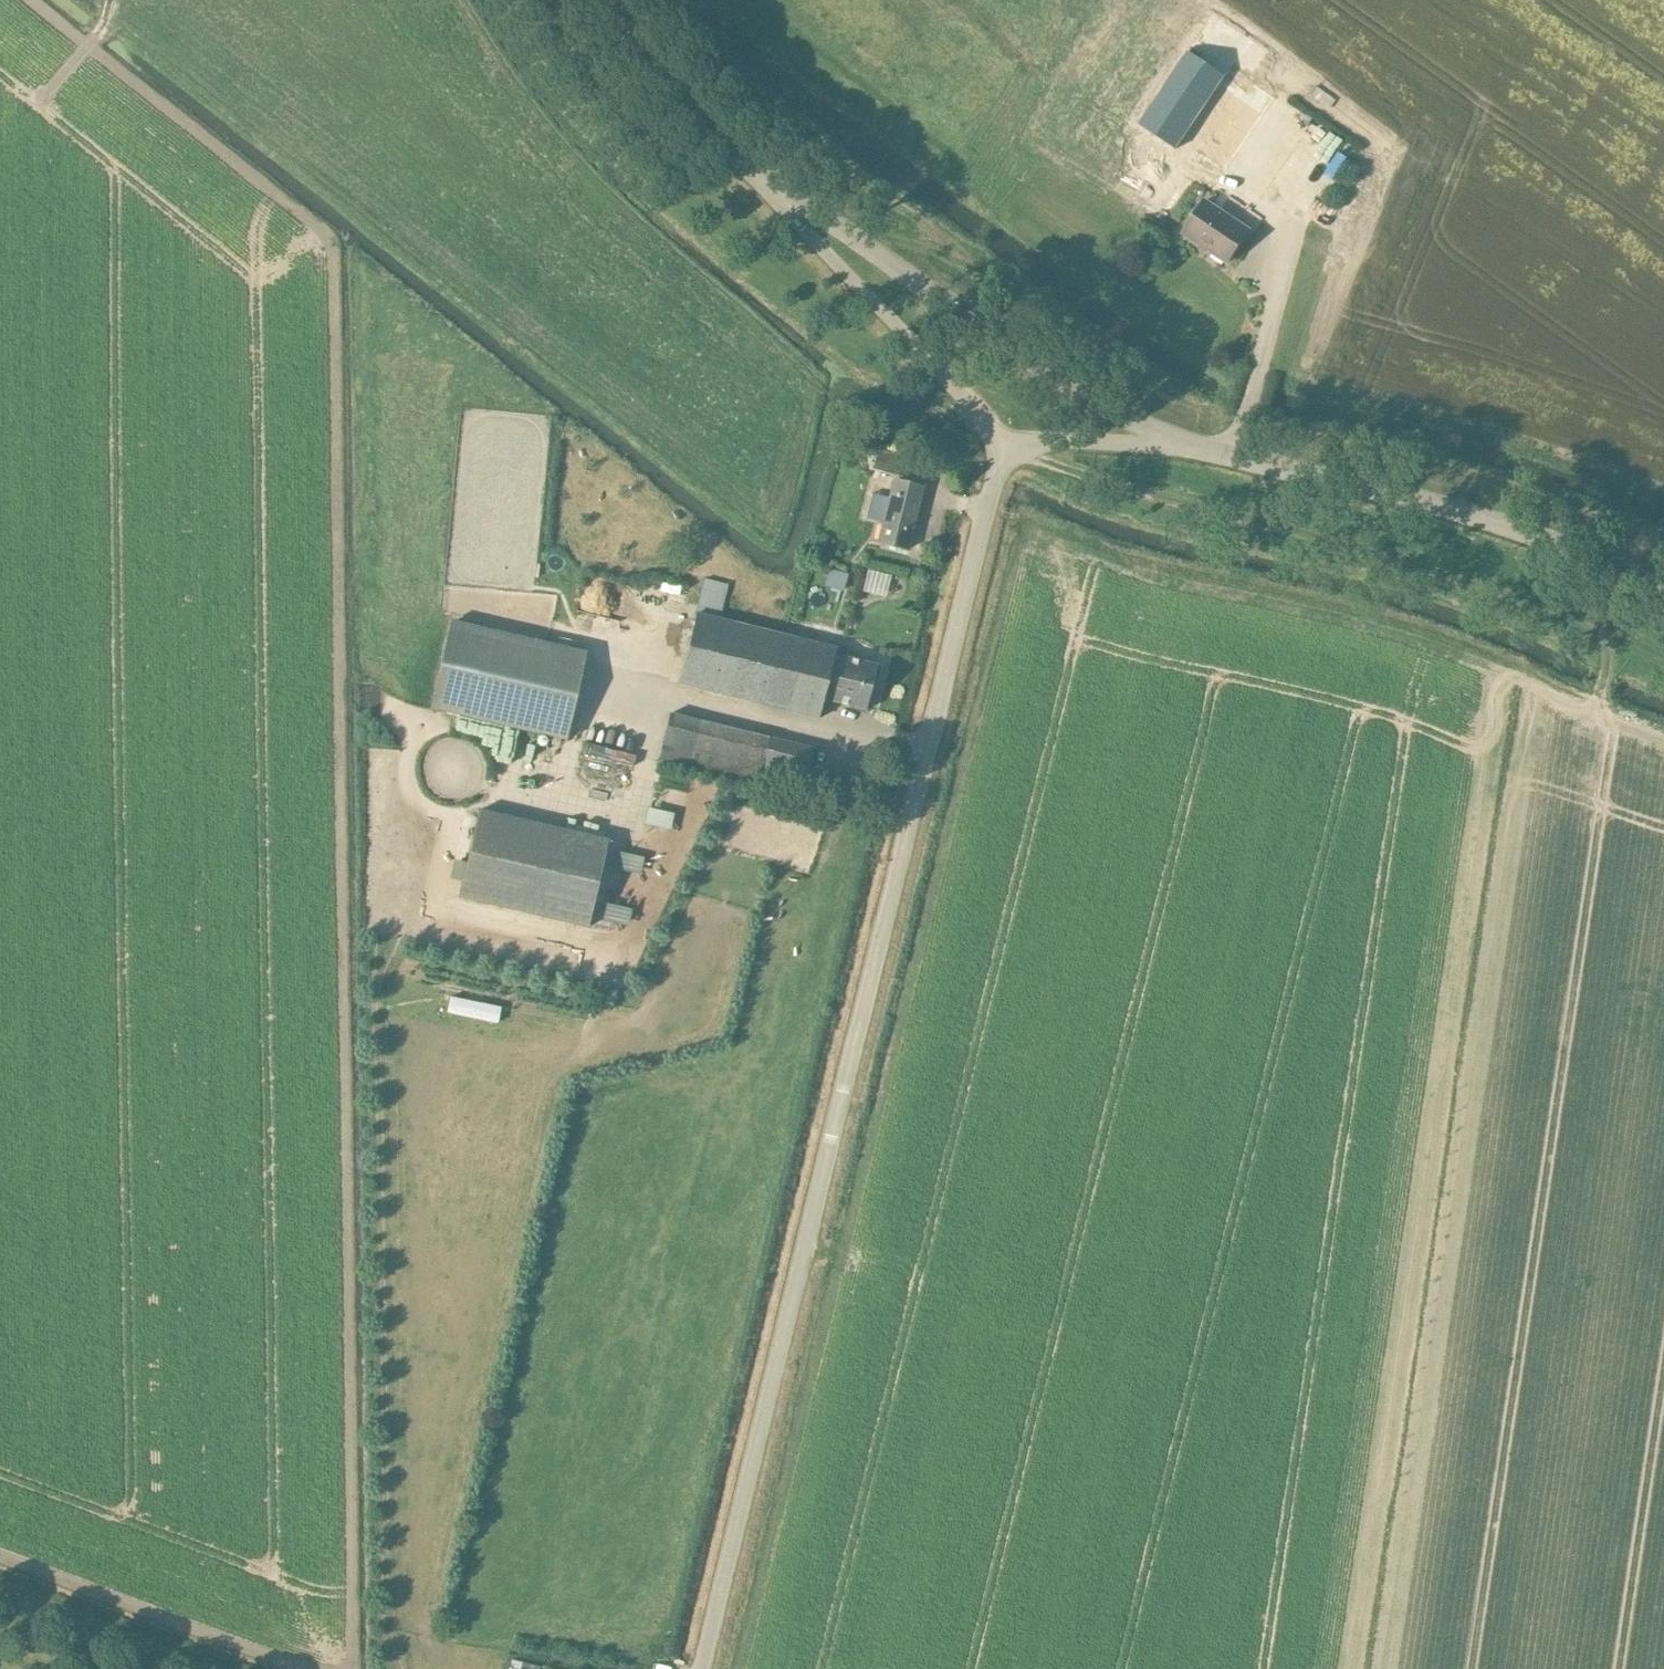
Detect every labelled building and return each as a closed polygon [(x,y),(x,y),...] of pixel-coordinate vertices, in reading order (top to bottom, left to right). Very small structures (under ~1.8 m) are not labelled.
[(1224,76),(1187,51),(1138,125),(1175,149),(1224,76)] [(1249,229),(1206,201),(1184,234),(1227,262),(1249,229)] [(873,468),(898,475),(902,459),(877,452),(873,468)] [(921,487),(895,481),(879,544),(906,551),(921,487)] [(719,620),(727,585),(703,579),(695,614),(696,614),(678,684),(819,720),(824,700),(865,711),(876,668),(834,657),(836,650),(719,620)] [(583,652),(453,622),(432,709),(563,740),(583,652)] [(801,788),(810,749),(670,714),(658,762),(756,787),(758,778),(801,788)] [(587,928),(607,841),(478,810),(457,898),(587,928)] [(446,1017),(496,1028),(500,1009),(489,1006),(490,998),(463,992),(461,1001),(450,998),(446,1017)] [(507,1668),(539,1668),(540,1667),(510,1658),(507,1668)]
